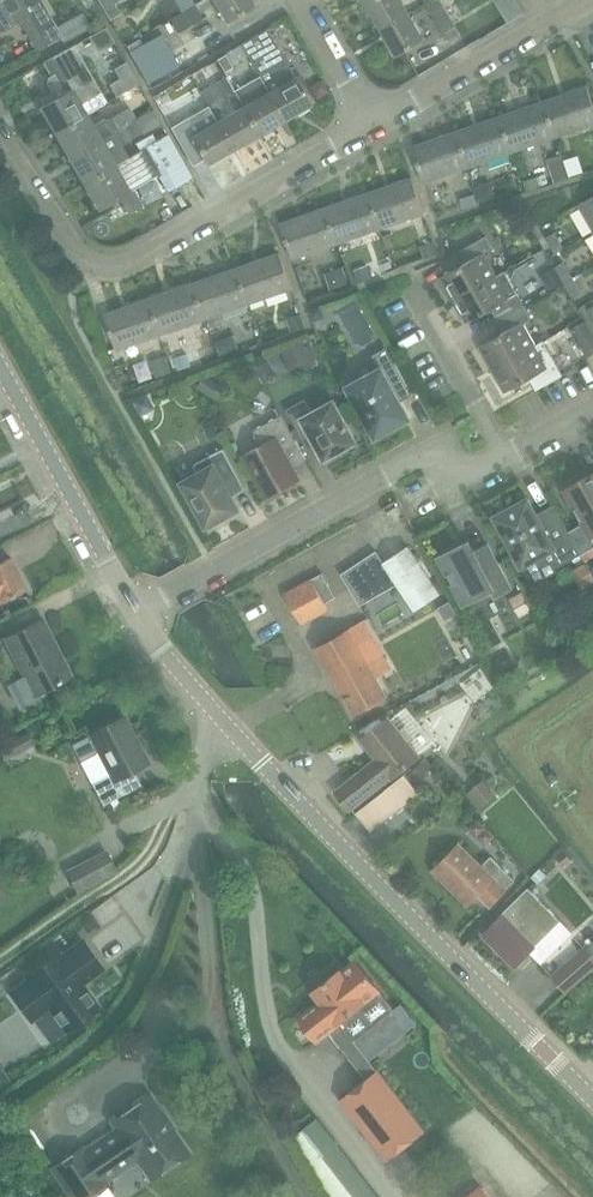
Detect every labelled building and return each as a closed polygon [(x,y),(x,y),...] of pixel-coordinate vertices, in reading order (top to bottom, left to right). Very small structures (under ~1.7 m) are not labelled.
[(62,37),(41,0),(0,0),(0,30),(19,19),(37,51),(62,37)] [(103,9),(113,3),(119,0),(98,0),(103,9)] [(183,11),(193,5),(190,0),(176,0),(183,11)] [(232,18),(253,6),(249,0),(211,0),(224,22),(232,18)] [(408,12),(401,0),(372,0),(367,3),(381,28),(408,12)] [(447,12),(440,0),(430,0),(425,3),(447,40),(459,33),(447,12)] [(193,5),(183,11),(198,37),(208,31),(193,5)] [(423,39),(412,19),(408,12),(381,28),(396,54),(423,39)] [(266,93),(281,120),(310,104),(294,77),(293,78),(266,29),(239,45),(266,93)] [(161,34),(129,52),(146,83),(178,66),(161,34)] [(266,93),(239,45),(233,48),(244,68),(226,78),(233,91),(249,82),(258,98),(243,107),(258,133),(281,120),(266,93)] [(64,51),(44,63),(51,77),(48,79),(47,84),(53,94),(57,95),(59,98),(42,108),(57,134),(85,118),(84,117),(98,109),(94,100),(101,96),(91,77),(105,70),(97,55),(83,62),(75,46),(65,52),(64,51)] [(224,55),(215,60),(222,73),(231,68),(229,66),(224,55)] [(116,96),(139,84),(124,56),(118,59),(117,65),(123,76),(110,84),(116,96)] [(233,91),(226,78),(201,92),(208,105),(233,91)] [(321,80),(309,87),(316,100),(328,93),(321,80)] [(542,102),(555,138),(592,124),(592,105),(586,86),(542,102)] [(499,117),(512,153),(555,138),(542,102),(499,117)] [(232,148),(258,133),(243,107),(217,121),(232,148)] [(111,134),(126,126),(118,114),(104,122),(111,134)] [(99,142),(71,158),(85,183),(129,158),(128,157),(122,145),(150,129),(143,116),(126,126),(111,134),(99,142)] [(469,168),(512,153),(499,117),(456,132),(469,168)] [(99,142),(85,118),(57,134),(71,158),(99,142)] [(191,136),(194,142),(206,163),(232,148),(217,121),(191,136)] [(425,184),(469,168),(456,132),(412,148),(425,184)] [(166,192),(191,177),(167,135),(128,157),(129,158),(85,183),(99,209),(120,197),(130,214),(142,207),(132,189),(157,174),(166,192)] [(556,184),(570,179),(564,161),(550,166),(556,184)] [(368,194),(380,229),(424,213),(412,179),(368,194)] [(490,183),(477,187),(482,202),(495,197),(490,183)] [(475,191),(460,195),(464,210),(479,206),(475,191)] [(525,210),(547,204),(544,192),(522,197),(525,210)] [(325,209),(336,244),(380,229),(368,194),(325,209)] [(578,205),(590,224),(592,222),(592,196),(578,205)] [(292,259),(336,244),(325,209),(280,224),(292,259)] [(554,233),(546,238),(551,247),(559,242),(554,233)] [(442,276),(454,299),(496,276),(484,255),(493,250),(485,236),(459,251),(466,263),(442,276)] [(559,242),(551,247),(555,254),(564,249),(559,242)] [(281,253),(236,269),(249,303),(293,287),(281,253)] [(390,260),(381,263),(383,270),(392,267),(390,260)] [(566,287),(574,282),(563,262),(554,267),(566,287)] [(368,268),(357,272),(360,281),(372,277),(368,268)] [(249,303),(236,269),(193,284),(205,318),(249,303)] [(498,321),(524,306),(505,271),(496,276),(454,299),(467,322),(491,309),(498,321)] [(574,282),(566,287),(573,299),(581,294),(574,282)] [(581,290),(590,304),(592,302),(592,282),(581,290)] [(149,300),(161,334),(179,328),(184,342),(210,333),(205,318),(193,284),(149,300)] [(117,350),(139,342),(161,334),(149,300),(104,316),(117,350)] [(524,306),(498,321),(504,332),(480,346),(493,369),(535,346),(523,324),(531,319),(524,306)] [(300,315),(287,319),(291,332),(304,327),(300,315)] [(592,353),(592,336),(586,323),(573,330),(587,356),(592,353)] [(232,335),(215,341),(220,355),(237,349),(232,335)] [(302,340),(281,351),(290,370),(311,359),(302,340)] [(530,378),(537,390),(563,376),(543,341),(535,346),(493,369),(506,392),(530,378)] [(380,369),(348,387),(376,437),(409,419),(400,402),(412,395),(407,385),(386,348),(373,355),(380,369)] [(186,355),(174,359),(178,370),(190,365),(186,355)] [(165,357),(150,362),(155,377),(170,372),(165,357)] [(205,376),(196,388),(211,398),(219,386),(205,376)] [(147,396),(134,403),(141,415),(154,408),(147,396)] [(310,433),(313,438),(324,459),(356,442),(334,401),(313,413),(305,399),(286,410),(302,438),(310,433)] [(244,456),(267,498),(299,480),(282,449),(296,441),(281,415),(253,431),(261,446),(244,456)] [(206,527),(229,515),(239,509),(232,497),(246,489),(223,448),(193,465),(198,473),(182,482),(206,527)] [(565,491),(577,512),(583,523),(568,531),(581,555),(592,548),(592,541),(591,536),(592,535),(592,475),(589,477),(588,476),(575,483),(576,484),(565,491)] [(528,498),(494,516),(522,567),(540,557),(541,560),(560,566),(581,555),(568,531),(559,514),(542,524),(528,498)] [(439,557),(450,578),(464,605),(493,589),(496,596),(511,588),(500,566),(488,545),(486,546),(487,548),(476,555),(472,548),(469,541),(439,557)] [(342,574),(355,594),(357,597),(391,575),(415,611),(439,595),(407,546),(383,562),(376,552),(342,574)] [(25,588),(9,557),(0,562),(0,601),(25,588)] [(302,624),(322,612),(328,608),(324,601),(335,595),(322,573),(284,594),(302,624)] [(449,602),(438,607),(445,619),(455,613),(449,602)] [(507,618),(518,635),(533,626),(522,608),(507,618)] [(41,620),(20,630),(5,638),(24,675),(6,684),(18,708),(46,693),(44,689),(70,676),(41,620)] [(353,715),(373,704),(380,700),(383,705),(389,701),(360,652),(371,645),(358,623),(314,648),(353,715)] [(397,624),(374,631),(380,651),(403,644),(397,624)] [(469,718),(494,704),(482,683),(457,698),(469,718)] [(103,805),(141,785),(133,770),(148,762),(124,717),(89,735),(110,774),(91,784),(103,805)] [(350,810),(352,809),(390,778),(392,781),(422,757),(390,717),(360,740),(376,759),(335,791),(350,810)] [(449,720),(421,733),(433,759),(461,746),(449,720)] [(33,746),(27,733),(0,746),(0,750),(5,760),(33,746)] [(89,755),(73,760),(77,774),(93,770),(89,755)] [(404,775),(374,798),(355,813),(356,814),(357,814),(370,831),(418,794),(404,775)] [(468,794),(480,809),(496,796),(484,781),(468,794)] [(458,845),(450,853),(433,871),(468,905),(479,894),(490,905),(514,880),(490,857),(481,867),(458,845)] [(116,872),(107,855),(104,850),(65,870),(83,906),(119,887),(112,874),(116,872)] [(540,869),(532,877),(538,883),(546,875),(540,869)] [(522,968),(535,955),(531,951),(561,921),(528,889),(502,915),(483,934),(515,967),(518,964),(522,968)] [(98,943),(120,927),(110,913),(88,929),(98,943)] [(31,1021),(33,1020),(50,1043),(101,1003),(84,981),(105,965),(82,937),(62,952),(58,948),(22,976),(23,978),(7,990),(31,1021)] [(583,977),(592,968),(592,957),(585,947),(551,976),(565,992),(583,977)] [(356,961),(341,972),(340,971),(314,991),(322,1001),(300,1019),(317,1040),(329,1030),(367,1078),(340,1099),(387,1160),(425,1131),(355,1041),(395,1010),(356,961)] [(11,1080),(0,1065),(0,1087),(11,1080)] [(298,1095),(287,1077),(276,1083),(288,1102),(298,1095)] [(53,1167),(73,1196),(86,1196),(105,1184),(102,1180),(137,1156),(150,1176),(186,1152),(148,1096),(113,1121),(118,1129),(83,1152),(81,1148),(53,1167)] [(295,1134),(332,1196),(379,1196),(316,1118),(295,1134)] [(483,1187),(471,1196),(490,1196),(483,1187)]
